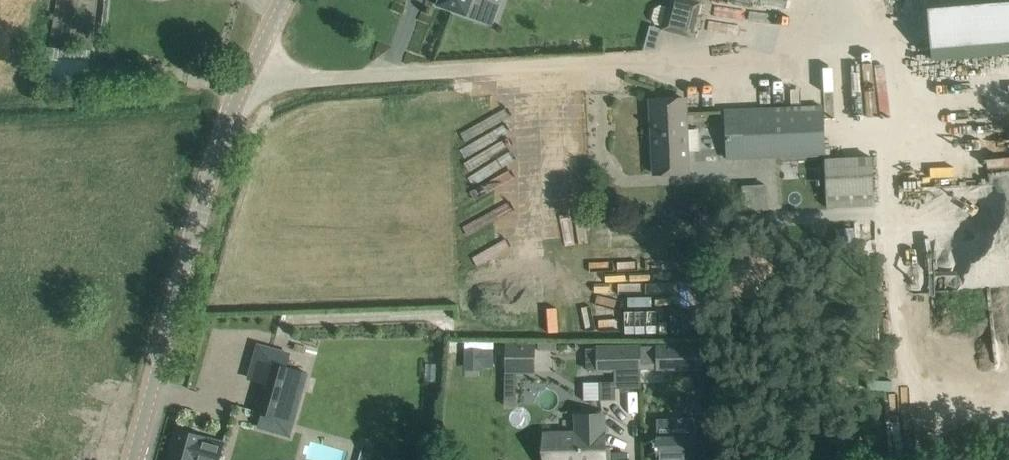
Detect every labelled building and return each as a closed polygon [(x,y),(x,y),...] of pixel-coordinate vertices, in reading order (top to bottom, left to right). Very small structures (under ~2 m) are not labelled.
[(436,5),(439,5),(464,14),(464,15),(466,16),(467,13),(472,0),(438,0),(437,2),(436,5)] [(660,29),(690,37),(700,2),(693,0),(668,0),(666,6),(661,4),(655,7),(652,17),(655,23),(661,25),(660,29)] [(931,59),(1008,52),(1008,0),(926,0),(931,59)] [(683,99),(650,99),(651,172),(685,172),(683,99)] [(822,106),(724,110),(726,158),(824,154),(822,106)] [(806,197),(807,209),(875,205),(872,155),(825,157),(827,196),(806,197)] [(506,344),(507,373),(536,372),(535,343),(506,344)] [(698,347),(637,349),(638,372),(698,370),(698,347)] [(466,348),(466,365),(485,365),(492,365),(492,348),(466,348)] [(586,350),(586,370),(596,369),(596,373),(614,372),(614,381),(599,381),(600,400),(616,400),(615,388),(639,388),(639,372),(638,372),(637,349),(586,350)] [(253,411),(291,422),(305,373),(267,362),(253,411)] [(576,415),(577,434),(561,434),(562,459),(609,459),(609,447),(603,447),(603,414),(576,415)] [(655,449),(657,448),(657,459),(695,459),(695,441),(695,438),(694,418),(671,418),(656,418),(657,439),(655,439),(655,446),(655,449)] [(176,428),(167,459),(218,459),(223,443),(204,438),(205,436),(176,428)]
